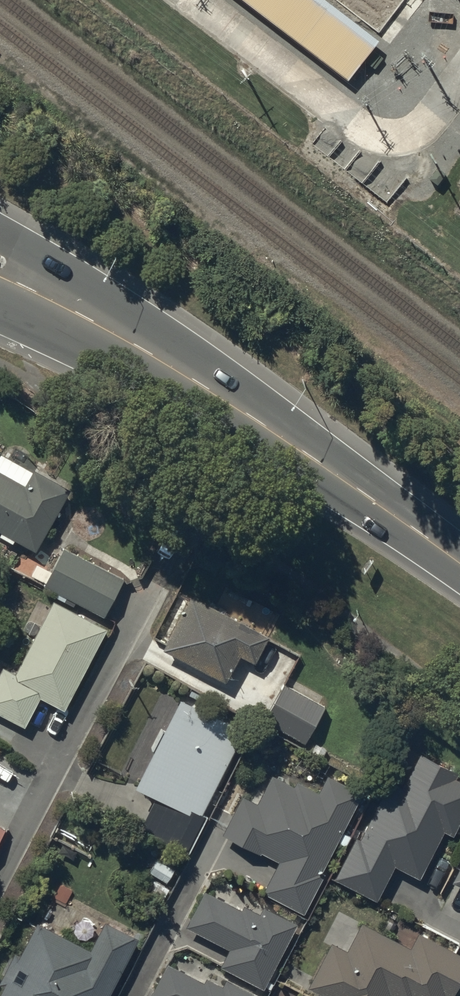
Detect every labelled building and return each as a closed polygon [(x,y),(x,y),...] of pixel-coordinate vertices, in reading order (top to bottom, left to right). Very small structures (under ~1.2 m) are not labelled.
[(317,0),(246,0),(352,81),(378,47),(317,0)] [(0,449),(0,525),(32,543),(64,485),(0,449)] [(121,577),(66,548),(46,584),(102,613),(121,577)] [(262,634),(191,595),(165,641),(223,673),(236,648),(250,656),(262,634)] [(3,669),(0,674),(0,709),(21,720),(37,689),(60,701),(99,627),(53,603),(15,675),(3,669)] [(325,703),(284,681),(264,717),(305,739),(325,703)] [(239,729),(181,700),(137,785),(163,798),(149,825),(182,842),(239,729)] [(421,753),(404,787),(388,780),(359,837),(354,835),(334,875),(375,895),(393,859),(418,871),(441,823),(450,828),(459,808),(459,781),(451,777),(454,769),(421,753)] [(294,787),(271,775),(257,802),(241,794),(223,830),(279,858),(264,888),(301,907),(320,870),(316,868),(356,791),(327,776),(318,793),(297,782),(294,787)] [(243,910),(205,890),(188,921),(232,944),(223,962),(263,983),(295,921),(263,904),(259,912),(245,905),(243,910)] [(35,922),(17,957),(11,954),(0,976),(0,977),(6,981),(0,992),(0,995),(103,995),(134,936),(103,920),(88,949),(35,922)] [(419,930),(411,947),(360,922),(347,948),(330,940),(309,982),(332,994),(332,995),(386,995),(388,991),(397,995),(441,995),(443,993),(448,995),(459,972),(459,951),(455,949),(419,930)] [(166,964),(150,995),(151,995),(256,995),(257,995),(225,978),(221,986),(207,978),(204,983),(166,964)]
